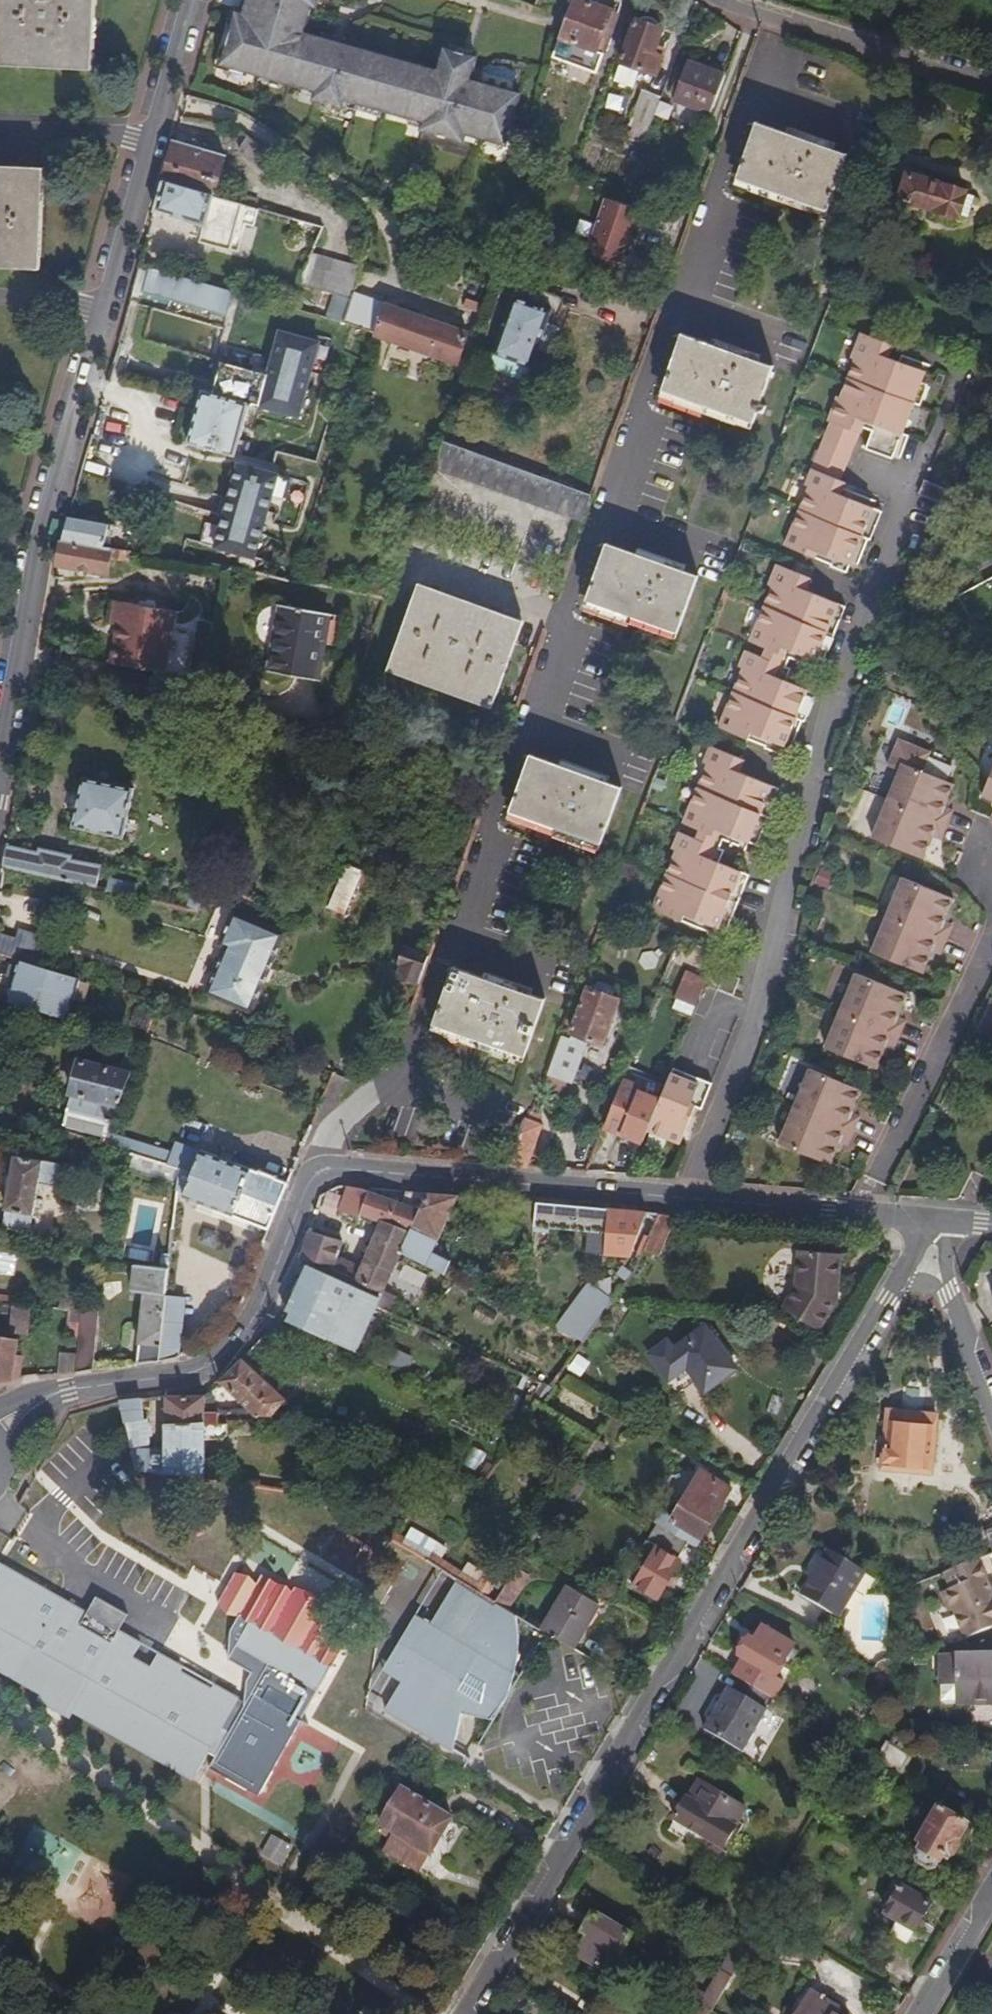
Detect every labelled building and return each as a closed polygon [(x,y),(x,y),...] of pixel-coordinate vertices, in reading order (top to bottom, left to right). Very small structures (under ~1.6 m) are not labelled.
[(95,0),(0,0),(0,67),(92,70),(95,0)] [(299,20),(306,0),(246,0),(245,1),(243,0),(240,0),(223,49),(313,81),(310,88),(337,98),(340,90),(417,118),(415,125),(454,139),(456,132),(496,146),(514,97),(462,78),(469,58),(438,46),(430,67),(299,20)] [(544,0),(533,0),(532,5),(541,9),(544,0)] [(614,12),(579,0),(575,0),(553,60),(595,76),(603,55),(599,54),(614,12)] [(663,31),(637,22),(615,81),(632,88),(639,71),(655,76),(662,58),(655,55),(663,31)] [(711,115),(725,77),(690,65),(676,103),(711,115)] [(633,126),(630,137),(644,143),(660,96),(643,91),(631,126),(633,126)] [(828,210),(849,152),(758,120),(737,178),(828,210)] [(272,159),(243,141),(233,156),(262,174),(272,159)] [(214,196),(226,158),(176,142),(166,180),(214,196)] [(635,163),(639,153),(632,150),(629,160),(635,163)] [(46,166),(0,164),(0,266),(43,268),(46,166)] [(955,218),(963,194),(907,176),(899,201),(955,218)] [(231,253),(246,206),(214,196),(166,180),(157,211),(205,227),(200,243),(231,253)] [(625,271),(644,210),(606,198),(587,259),(625,271)] [(241,296),(147,268),(140,291),(234,319),(241,296)] [(345,323),(351,303),(333,297),(326,318),(345,323)] [(353,322),(360,299),(352,297),(351,303),(345,323),(343,327),(361,332),(368,334),(371,324),(360,321),(360,324),(353,322)] [(543,368),(552,342),(542,339),(547,326),(536,322),(540,309),(513,299),(488,371),(526,384),(532,365),(543,368)] [(470,336),(386,308),(377,337),(460,365),(470,336)] [(558,324),(554,313),(540,309),(536,322),(547,326),(542,339),(552,342),(558,324)] [(359,338),(361,332),(343,327),(341,326),(339,331),(347,334),(345,337),(353,340),(355,336),(359,338)] [(204,392),(189,446),(235,458),(249,405),(295,418),(298,418),(319,342),(280,332),(268,375),(221,363),(212,395),(204,392)] [(752,425),(772,368),(680,336),(660,393),(752,425)] [(892,464),(924,376),(919,374),(902,368),(889,364),(894,350),(862,338),(854,360),(857,361),(840,407),(837,406),(828,428),(830,429),(858,439),(860,440),(864,428),(874,432),(866,454),(892,464)] [(370,357),(373,348),(366,346),(363,354),(370,357)] [(921,368),(904,362),(902,368),(919,374),(921,368)] [(858,439),(830,429),(826,439),(854,449),(858,439)] [(862,541),(872,514),(865,511),(840,502),(843,495),(845,490),(839,488),(854,449),(826,439),(806,494),(809,495),(788,553),(817,564),(819,559),(851,571),(862,541)] [(594,494),(445,444),(436,468),(585,520),(594,494)] [(256,560),(279,476),(239,466),(217,549),(256,560)] [(945,505),(950,493),(929,485),(927,484),(922,497),(945,505)] [(867,504),(843,495),(840,502),(865,511),(867,504)] [(106,550),(110,526),(94,524),(96,509),(73,505),(63,541),(106,550)] [(871,544),(881,517),(872,514),(862,541),(871,544)] [(108,574),(111,557),(116,558),(116,561),(124,562),(124,560),(131,561),(132,555),(106,550),(63,541),(58,566),(108,574)] [(679,634),(699,576),(606,544),(586,602),(679,634)] [(851,571),(819,559),(817,564),(850,576),(851,571)] [(828,636),(838,608),(804,596),(808,584),(775,572),(770,587),(772,588),(750,647),(783,659),(786,653),(810,661),(817,664),(828,636)] [(957,595),(991,663),(991,577),(957,595)] [(494,711),(525,624),(420,587),(389,674),(494,711)] [(318,686),(332,605),(288,598),(274,678),(318,686)] [(168,675),(180,613),(126,603),(114,664),(168,675)] [(836,639),(846,611),(838,608),(828,636),(836,639)] [(825,667),(836,639),(828,636),(817,664),(825,667)] [(780,669),(783,659),(750,647),(746,657),(780,669)] [(810,661),(786,653),(783,659),(808,668),(810,661)] [(797,721),(808,692),(775,680),(780,669),(746,657),(741,673),(743,674),(722,732),(752,744),(755,736),(787,748),(797,721)] [(807,724),(818,696),(808,692),(797,721),(807,724)] [(787,748),(755,736),(752,744),(784,756),(787,748)] [(947,810),(957,786),(926,773),(933,754),(902,741),(891,768),(902,773),(875,839),(926,860),(935,838),(944,841),(955,813),(947,810)] [(761,816),(772,786),(738,773),(742,763),(707,750),(702,766),(703,767),(682,825),(714,838),(717,831),(742,840),(750,844),(761,816)] [(603,845),(623,789),(531,755),(511,812),(603,845)] [(983,796),(991,800),(991,776),(983,796)] [(123,841),(135,793),(84,781),(73,829),(123,841)] [(769,819),(780,789),(772,786),(761,816),(769,819)] [(758,846),(769,819),(761,816),(750,844),(758,846)] [(714,838),(682,825),(677,836),(710,849),(714,838)] [(742,840),(717,831),(714,838),(740,847),(742,840)] [(727,901),(738,872),(706,861),(710,849),(677,836),(671,853),(673,854),(652,912),(680,923),(683,916),(708,926),(716,929),(727,901)] [(103,869),(70,862),(71,858),(40,852),(39,856),(8,850),(5,868),(100,891),(103,869)] [(347,914),(364,870),(348,864),(331,907),(347,914)] [(829,888),(835,874),(822,868),(816,883),(829,888)] [(735,904),(746,875),(738,872),(727,901),(735,904)] [(942,955),(954,927),(946,923),(955,900),(924,887),(904,879),(901,886),(874,953),(924,974),(934,951),(942,955)] [(135,899),(138,887),(107,880),(104,892),(135,899)] [(197,914),(202,901),(190,898),(185,911),(197,914)] [(725,932),(735,904),(727,901),(716,929),(725,932)] [(249,1013),(283,934),(227,910),(212,945),(220,949),(201,992),(249,1013)] [(708,926),(683,916),(680,923),(705,932),(708,926)] [(0,937),(0,955),(21,961),(26,946),(0,937)] [(418,985),(429,957),(408,949),(407,951),(403,952),(400,960),(403,963),(398,978),(418,985)] [(71,1020),(84,980),(22,961),(9,1001),(71,1020)] [(529,1059),(548,1004),(455,971),(435,1026),(529,1059)] [(695,1007),(705,982),(686,974),(676,1000),(695,1007)] [(907,995),(856,974),(826,1047),(876,1069),(886,1046),(895,1050),(907,1021),(898,1018),(907,995)] [(733,998),(739,981),(724,976),(718,992),(733,998)] [(604,1046),(620,1001),(589,989),(572,1035),(604,1046)] [(91,1058),(68,1121),(107,1136),(142,1045),(130,1040),(119,1068),(91,1058)] [(561,1095),(567,1069),(553,1066),(547,1092),(561,1095)] [(702,1108),(712,1085),(669,1067),(667,1072),(670,1073),(699,1085),(691,1104),(695,1105),(702,1108)] [(861,1090),(811,1069),(780,1144),(830,1164),(840,1141),(848,1145),(860,1116),(851,1113),(861,1090)] [(680,1142),(695,1105),(691,1104),(699,1085),(670,1073),(658,1100),(646,1129),(680,1142)] [(620,1134),(637,1091),(621,1084),(604,1128),(620,1134)] [(646,1129),(658,1100),(637,1091),(620,1134),(641,1143),(646,1129)] [(527,1167),(544,1118),(533,1114),(529,1113),(511,1166),(527,1167)] [(179,1156),(164,1151),(159,1163),(175,1168),(179,1156)] [(178,1186),(183,1171),(175,1168),(159,1163),(128,1153),(126,1161),(132,1163),(130,1171),(178,1186)] [(269,1230),(288,1184),(276,1180),(277,1177),(256,1169),(255,1173),(199,1153),(194,1167),(191,1174),(184,1195),(182,1200),(269,1230)] [(33,1214),(39,1183),(53,1186),(61,1181),(63,1170),(58,1164),(16,1156),(5,1208),(33,1214)] [(184,1195),(191,1174),(186,1172),(183,1171),(178,1186),(177,1192),(184,1195)] [(361,1213),(369,1191),(366,1190),(348,1188),(342,1208),(361,1213)] [(410,1234),(427,1194),(407,1192),(403,1204),(369,1191),(361,1213),(360,1215),(380,1223),(410,1234)] [(432,1252),(457,1196),(427,1194),(410,1234),(401,1253),(407,1255),(446,1273),(451,1261),(432,1252)] [(535,1203),(533,1228),(605,1235),(603,1255),(624,1257),(647,1213),(606,1209),(535,1203)] [(663,1243),(675,1215),(658,1214),(644,1248),(652,1252),(657,1240),(663,1243)] [(403,1263),(407,1255),(401,1253),(410,1234),(380,1223),(360,1268),(340,1259),(339,1261),(335,1259),(340,1243),(309,1233),(300,1259),(314,1264),(379,1293),(380,1291),(397,1260),(403,1263)] [(171,1249),(173,1232),(163,1230),(161,1248),(171,1249)] [(820,1329),(837,1301),(839,1252),(798,1250),(796,1286),(783,1307),(820,1329)] [(407,1263),(400,1277),(422,1287),(428,1274),(407,1263)] [(352,1353),(373,1306),(379,1293),(314,1264),(311,1270),(307,1268),(287,1312),(292,1314),(288,1324),(352,1353)] [(166,1300),(169,1270),(163,1269),(133,1266),(130,1295),(144,1297),(140,1333),(133,1332),(129,1366),(159,1362),(163,1326),(166,1300)] [(558,1325),(583,1342),(615,1296),(590,1279),(558,1325)] [(385,1312),(392,1296),(380,1291),(379,1293),(373,1306),(385,1312)] [(81,1314),(83,1296),(63,1294),(61,1312),(71,1313),(81,1314)] [(182,1329),(185,1302),(166,1300),(163,1326),(182,1329)] [(31,1333),(33,1309),(14,1306),(12,1331),(31,1333)] [(77,1348),(80,1325),(81,1314),(71,1313),(67,1347),(77,1348)] [(668,1341),(649,1354),(679,1396),(700,1382),(706,1390),(737,1365),(704,1323),(673,1348),(668,1341)] [(92,1371),(95,1341),(91,1340),(92,1327),(80,1325),(77,1348),(75,1373),(92,1371)] [(179,1358),(182,1329),(163,1326),(159,1362),(179,1358)] [(16,1346),(12,1341),(0,1338),(0,1381),(10,1380),(16,1346)] [(60,1351),(59,1370),(74,1371),(75,1352),(60,1351)] [(568,1367),(581,1376),(591,1361),(578,1352),(568,1367)] [(242,1360),(220,1382),(246,1410),(219,1410),(217,1414),(217,1424),(227,1424),(254,1424),(254,1418),(268,1419),(283,1404),(242,1360)] [(204,1414),(204,1397),(165,1398),(165,1423),(217,1424),(217,1414),(204,1414)] [(144,1421),(140,1400),(118,1403),(122,1423),(144,1421)] [(930,1464),(933,1419),(887,1416),(884,1462),(930,1464)] [(150,1450),(144,1421),(122,1423),(128,1451),(150,1450)] [(204,1481),(204,1441),(222,1441),(227,1435),(227,1424),(217,1424),(165,1423),(165,1449),(166,1476),(204,1481)] [(479,1469),(485,1450),(471,1446),(465,1465),(479,1469)] [(166,1476),(165,1449),(150,1450),(128,1451),(132,1471),(166,1476)] [(695,1547),(730,1488),(699,1470),(671,1517),(662,1511),(655,1523),(658,1525),(687,1542),(695,1547)] [(677,1559),(687,1542),(658,1525),(632,1569),(637,1572),(632,1580),(636,1583),(634,1585),(657,1598),(679,1560),(677,1559)] [(436,1565),(445,1548),(434,1542),(425,1558),(436,1565)] [(837,1617),(865,1571),(829,1551),(802,1596),(837,1617)] [(988,1586),(978,1558),(943,1570),(949,1588),(939,1592),(944,1605),(950,1607),(961,1639),(991,1628),(991,1596),(988,1586)] [(87,1613),(0,1564),(0,1662),(198,1773),(209,1753),(216,1757),(209,1768),(259,1795),(332,1664),(252,1620),(239,1644),(262,1657),(260,1660),(267,1664),(230,1731),(224,1728),(240,1699),(214,1685),(212,1689),(181,1671),(183,1667),(158,1653),(150,1667),(133,1658),(141,1644),(118,1631),(87,1613)] [(507,1607),(528,1573),(516,1566),(495,1600),(507,1607)] [(487,1595),(493,1585),(481,1578),(478,1583),(460,1572),(457,1577),(487,1595)] [(519,1658),(519,1643),(519,1630),(517,1613),(507,1607),(495,1600),(487,1595),(457,1577),(429,1622),(422,1618),(389,1673),(400,1680),(384,1707),(454,1750),(462,1712),(491,1719),(505,1699),(512,1683),(516,1671),(519,1658)] [(573,1647),(599,1602),(569,1584),(542,1628),(573,1647)] [(127,1614),(96,1597),(87,1613),(118,1631),(127,1614)] [(259,1600),(260,1616),(276,1615),(276,1628),(292,1627),(290,1598),(259,1600)] [(333,1648),(340,1622),(300,1612),(294,1638),(333,1648)] [(766,1695),(795,1645),(764,1626),(755,1641),(750,1638),(740,1656),(745,1659),(735,1676),(742,1680),(766,1695)] [(938,1654),(938,1686),(954,1686),(953,1702),(967,1702),(967,1704),(990,1704),(990,1701),(991,1701),(991,1654),(938,1654)] [(0,1662),(0,1671),(194,1780),(198,1773),(0,1662)] [(892,1679),(879,1672),(876,1677),(888,1684),(892,1679)] [(744,1753),(769,1710),(764,1707),(770,1697),(766,1695),(742,1680),(735,1691),(731,1688),(706,1731),(744,1753)] [(953,1702),(954,1686),(938,1686),(938,1702),(953,1702)] [(888,1716),(892,1708),(878,1702),(871,1713),(884,1716),(884,1715),(888,1716)] [(899,1772),(910,1754),(891,1743),(880,1761),(899,1772)] [(747,1811),(699,1782),(689,1799),(687,1798),(667,1831),(717,1861),(747,1811)] [(433,1857),(455,1822),(403,1791),(380,1828),(389,1833),(378,1851),(417,1875),(429,1855),(433,1857)] [(945,1862),(965,1827),(939,1812),(919,1846),(923,1849),(916,1860),(918,1864),(930,1871),(934,1871),(940,1859),(945,1862)] [(816,1834),(825,1820),(814,1813),(805,1828),(806,1829),(816,1834)] [(278,1851),(283,1842),(275,1837),(269,1846),(278,1851)] [(287,1856),(292,1847),(283,1842),(278,1851),(287,1856)] [(278,1851),(269,1846),(265,1855),(282,1865),(287,1856),(278,1851)] [(915,1931),(932,1904),(913,1892),(915,1889),(907,1884),(905,1888),(902,1886),(885,1913),(897,1921),(891,1932),(906,1941),(912,1930),(915,1931)] [(608,1976),(630,1937),(593,1915),(581,1935),(586,1939),(575,1957),(608,1976)] [(709,2009),(746,1945),(736,1939),(705,1992),(698,2003),(709,2009)] [(698,2003),(705,1992),(693,1985),(680,2006),(692,2013),(693,2012),(698,2003)] [(838,2010),(812,1994),(800,2013),(835,2013),(838,2010)]
